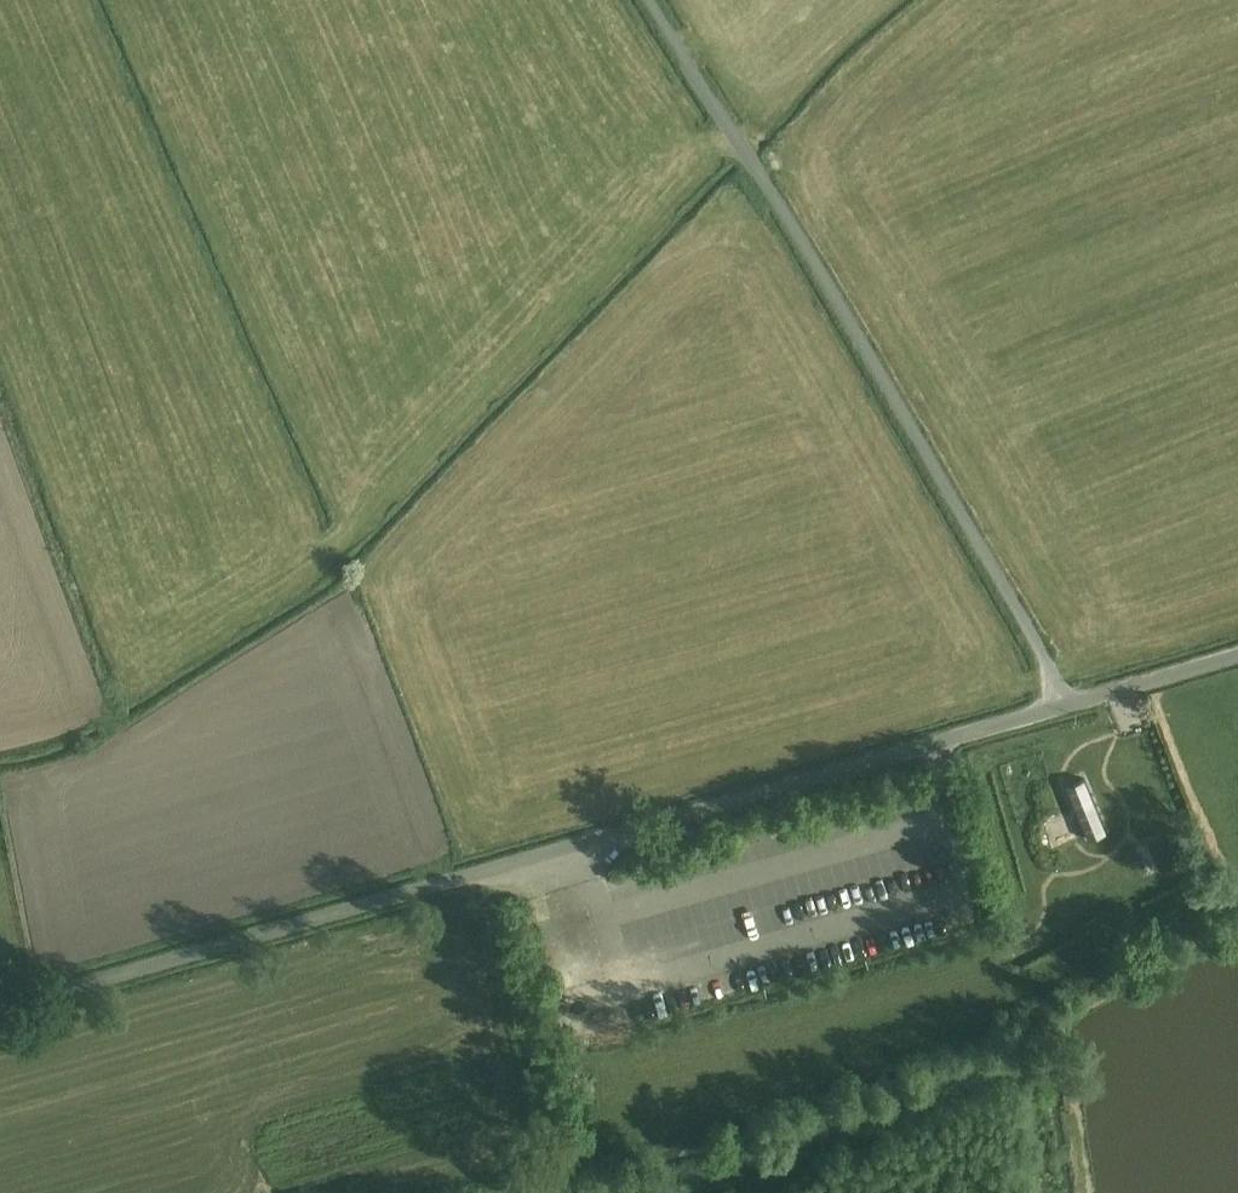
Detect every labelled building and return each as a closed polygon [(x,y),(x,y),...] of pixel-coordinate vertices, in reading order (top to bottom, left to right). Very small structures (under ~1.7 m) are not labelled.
[(1085,778),(1067,785),(1089,839),(1107,832),(1085,778)] [(1156,859),(1169,853),(1163,840),(1150,846),(1156,859)]
